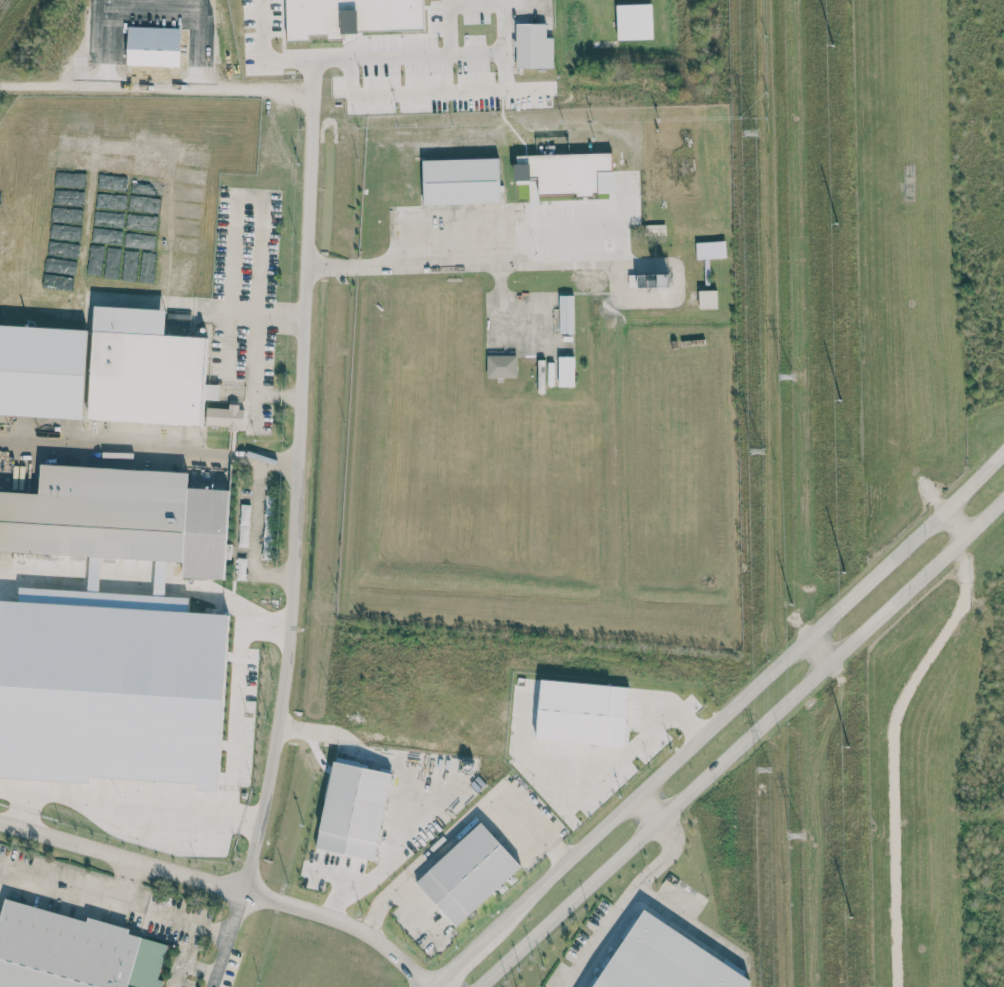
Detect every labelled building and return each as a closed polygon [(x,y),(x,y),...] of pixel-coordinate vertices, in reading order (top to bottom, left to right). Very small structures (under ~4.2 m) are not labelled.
[(423,0),(285,0),(286,41),(309,40),(309,35),(326,35),(326,33),(424,31),(423,0)] [(651,4),(616,5),(617,40),(652,39),(651,4)] [(553,37),(545,37),(545,24),(515,23),(515,68),(552,68),(553,37)] [(514,155),(515,180),(537,179),(537,195),(576,194),(576,196),(597,196),(597,171),(611,171),(611,153),(514,155)] [(498,158),(422,160),(423,205),(499,203),(498,158)] [(628,288),(668,287),(667,274),(628,275),(628,288)] [(698,308),(716,308),(716,290),(698,290),(698,308)] [(573,334),(573,295),(559,295),(559,333),(573,334)] [(89,420),(202,425),(203,399),(218,400),(218,385),(204,384),(206,337),(164,335),(165,309),(94,306),(89,420)] [(87,329),(0,325),(0,413),(83,417),(87,329)] [(486,378),(516,378),(516,355),(486,355),(486,378)] [(559,385),(574,385),(573,357),(558,357),(559,385)] [(206,407),(205,425),(227,426),(227,429),(243,429),(243,406),(228,406),(228,408),(206,407)] [(182,560),(182,577),(224,579),(225,559),(230,559),(231,544),(226,544),(229,489),(187,487),(188,471),(40,464),(39,493),(0,492),(0,551),(182,560)] [(535,738),(540,679),(628,687),(623,747),(535,738)] [(373,859),(315,847),(334,761),(392,773),(373,859)] [(455,926),(415,881),(480,822),(520,867),(455,926)] [(168,943),(156,986),(0,986),(0,904),(2,897),(168,943)] [(748,978),(748,986),(592,986),(644,909),(748,978)]
